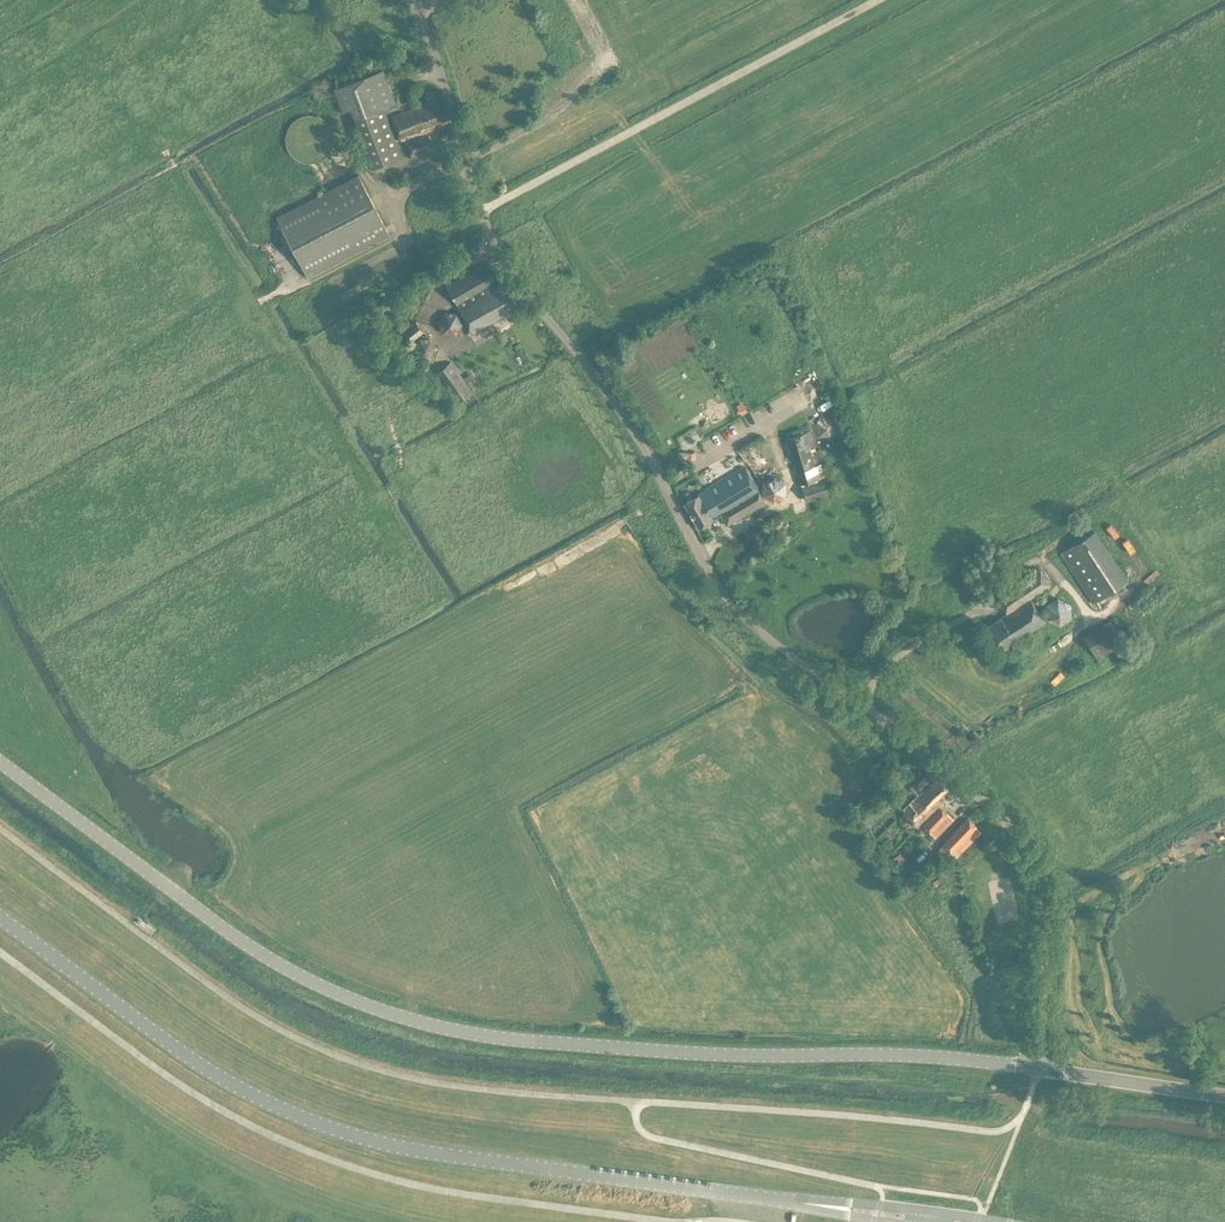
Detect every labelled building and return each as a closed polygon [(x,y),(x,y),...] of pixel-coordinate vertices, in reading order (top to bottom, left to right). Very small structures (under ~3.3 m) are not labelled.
[(398,102),(386,69),(338,86),(347,110),(352,108),(373,167),(406,155),(402,144),(399,142),(385,106),(398,102)] [(447,123),(439,99),(393,116),(401,140),(419,133),(420,136),(404,142),(410,158),(432,149),(426,131),(447,123)] [(287,147),(289,151),(293,156),(298,160),(302,161),(307,162),(313,162),(318,161),(322,159),(327,155),(330,152),(332,147),(333,143),(334,138),(333,133),(332,129),(330,126),(327,122),(324,120),(319,117),(314,115),(306,115),(299,117),(293,121),(289,126),(287,130),(286,134),(286,140),(287,147)] [(277,217),(307,276),(389,234),(358,175),(277,217)] [(500,281),(489,262),(447,286),(459,308),(472,334),(517,308),(505,282),(493,288),(492,286),(500,281)] [(328,276),(333,288),(348,282),(343,269),(328,276)] [(343,287),(335,292),(342,305),(350,301),(343,287)] [(446,311),(439,322),(443,333),(456,334),(463,324),(458,313),(446,311)] [(405,346),(410,342),(412,344),(425,333),(416,321),(402,333),(403,334),(398,337),(405,346)] [(434,350),(429,340),(418,340),(413,350),(419,359),(429,359),(434,350)] [(436,373),(457,402),(472,391),(451,362),(436,373)] [(787,438),(801,484),(824,477),(820,463),(824,462),(820,448),(816,449),(810,431),(787,438)] [(718,482),(699,494),(684,502),(698,527),(720,514),(727,525),(765,502),(759,491),(744,466),(718,482)] [(786,483),(775,475),(763,481),(762,495),(773,503),(785,496),(786,483)] [(806,501),(829,494),(825,479),(802,486),(806,501)] [(1127,580),(1095,531),(1061,553),(1093,602),(1127,580)] [(1003,592),(1005,595),(998,600),(1007,614),(986,628),(1001,651),(1045,622),(1030,599),(1050,585),(1039,568),(1003,592)] [(1001,578),(995,569),(985,576),(991,585),(1001,578)] [(977,600),(985,595),(978,583),(969,588),(977,600)] [(1072,618),(1071,605),(1058,598),(1047,606),(1048,620),(1059,626),(1072,618)] [(1110,620),(1084,636),(1099,661),(1125,646),(1110,620)] [(932,775),(921,765),(907,779),(917,789),(932,775)] [(918,827),(935,809),(937,810),(921,827),(923,829),(925,827),(936,838),(953,819),(939,805),(952,791),(939,779),(904,813),(918,827)] [(968,818),(943,843),(956,857),(981,831),(968,818)] [(73,1095),(78,1100),(85,1094),(80,1089),(73,1095)] [(30,1134),(37,1125),(31,1120),(24,1129),(30,1134)]
